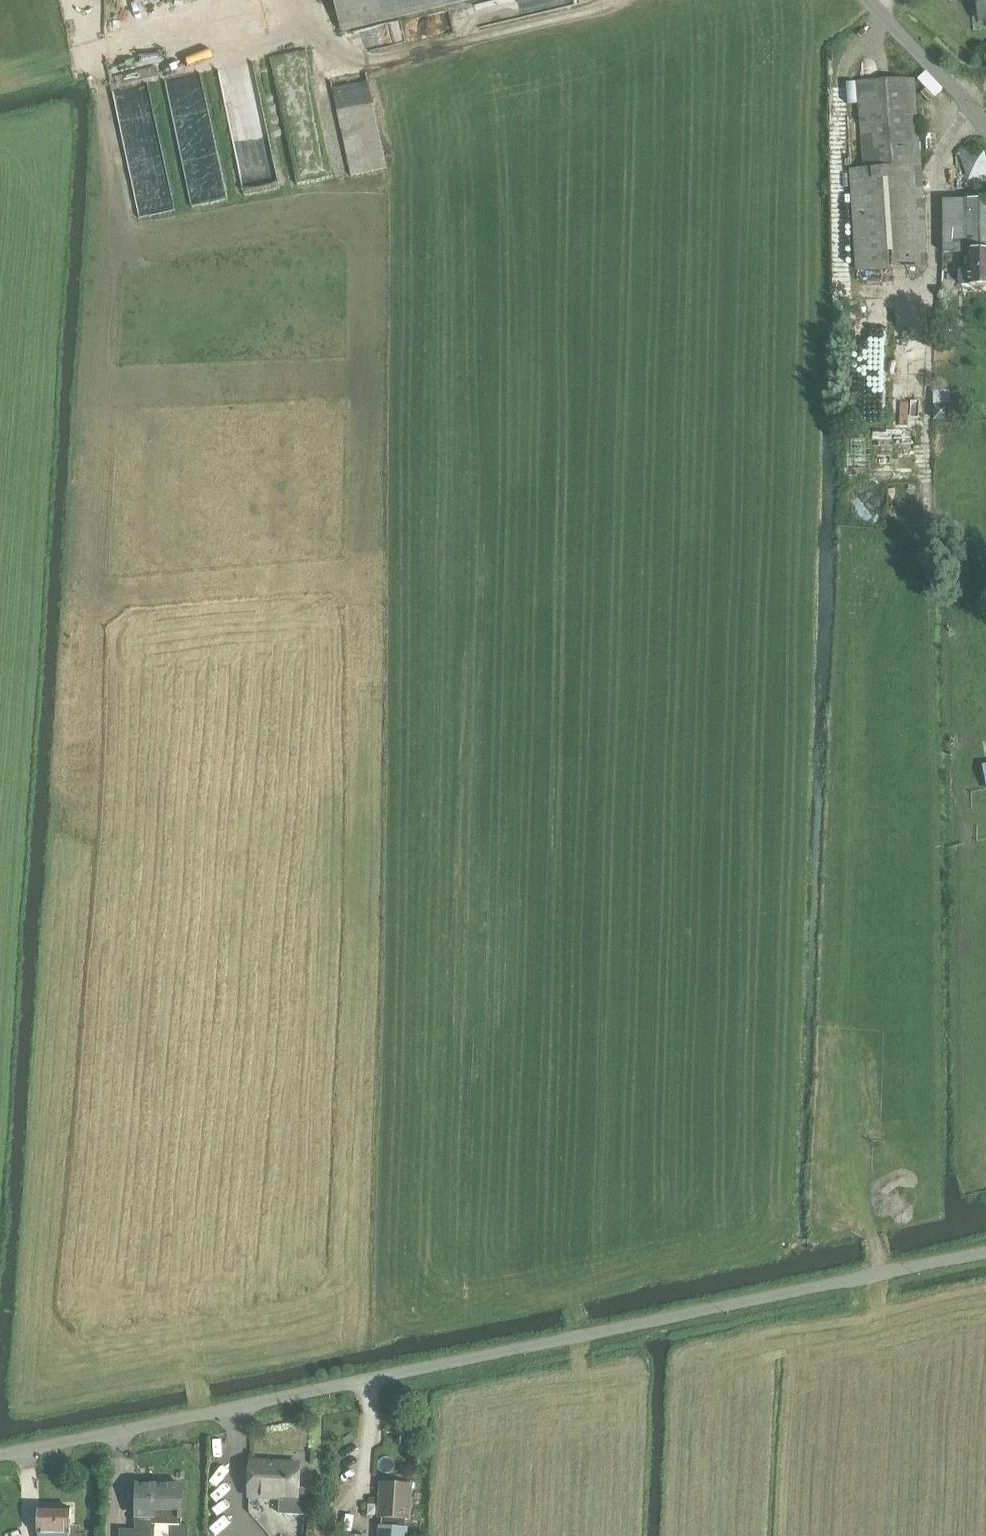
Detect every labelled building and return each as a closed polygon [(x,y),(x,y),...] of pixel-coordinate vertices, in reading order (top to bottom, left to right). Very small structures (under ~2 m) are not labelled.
[(465,0),(336,0),(343,30),(465,0)] [(921,164),(915,78),(858,82),(864,169),(850,170),(857,270),(929,265),(921,164)] [(943,200),(943,254),(968,253),(968,268),(962,268),(959,271),(960,283),(962,285),(968,285),(985,285),(985,198),(968,198),(968,200),(959,200),(943,200)] [(300,1464),(252,1462),(251,1496),(281,1498),(280,1513),(308,1515),(309,1489),(299,1489),(300,1464)] [(380,1526),(380,1535),(408,1535),(408,1528),(404,1528),(405,1519),(410,1519),(412,1485),(382,1483),(380,1517),(385,1518),(384,1526),(380,1526)] [(183,1486),(138,1485),(137,1531),(122,1531),(122,1535),(155,1535),(155,1525),(182,1525),(183,1486)] [(329,1494),(322,1503),(330,1509),(337,1501),(329,1494)] [(71,1508),(40,1507),(39,1533),(42,1533),(42,1535),(71,1535),(71,1534),(71,1508)]
